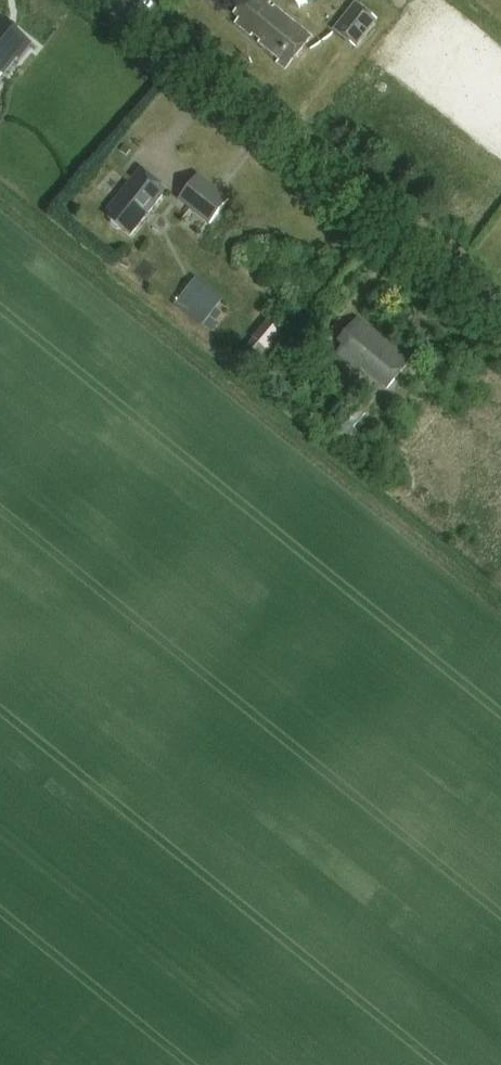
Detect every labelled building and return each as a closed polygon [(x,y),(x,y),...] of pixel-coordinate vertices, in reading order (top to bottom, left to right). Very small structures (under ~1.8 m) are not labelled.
[(234,16),(240,20),(235,24),(250,37),(253,34),(261,41),(258,44),(277,61),(274,65),(282,72),(309,41),(263,0),(248,0),(234,16)] [(357,4),(335,31),(357,49),(379,22),(357,4)] [(3,75),(16,59),(17,60),(30,44),(0,19),(0,78),(2,75),(3,75)] [(130,235),(166,188),(139,167),(106,210),(111,214),(108,218),(130,235)] [(229,200),(197,175),(177,200),(209,225),(229,200)] [(133,268),(130,259),(121,262),(124,271),(133,268)] [(209,317),(221,301),(205,288),(192,304),(209,317)] [(412,361),(408,358),(355,318),(337,341),(341,344),(337,350),(339,351),(335,355),(358,373),(361,369),(385,388),(388,390),(412,361)] [(367,414),(355,403),(330,431),(346,445),(358,432),(354,429),(367,414)]
